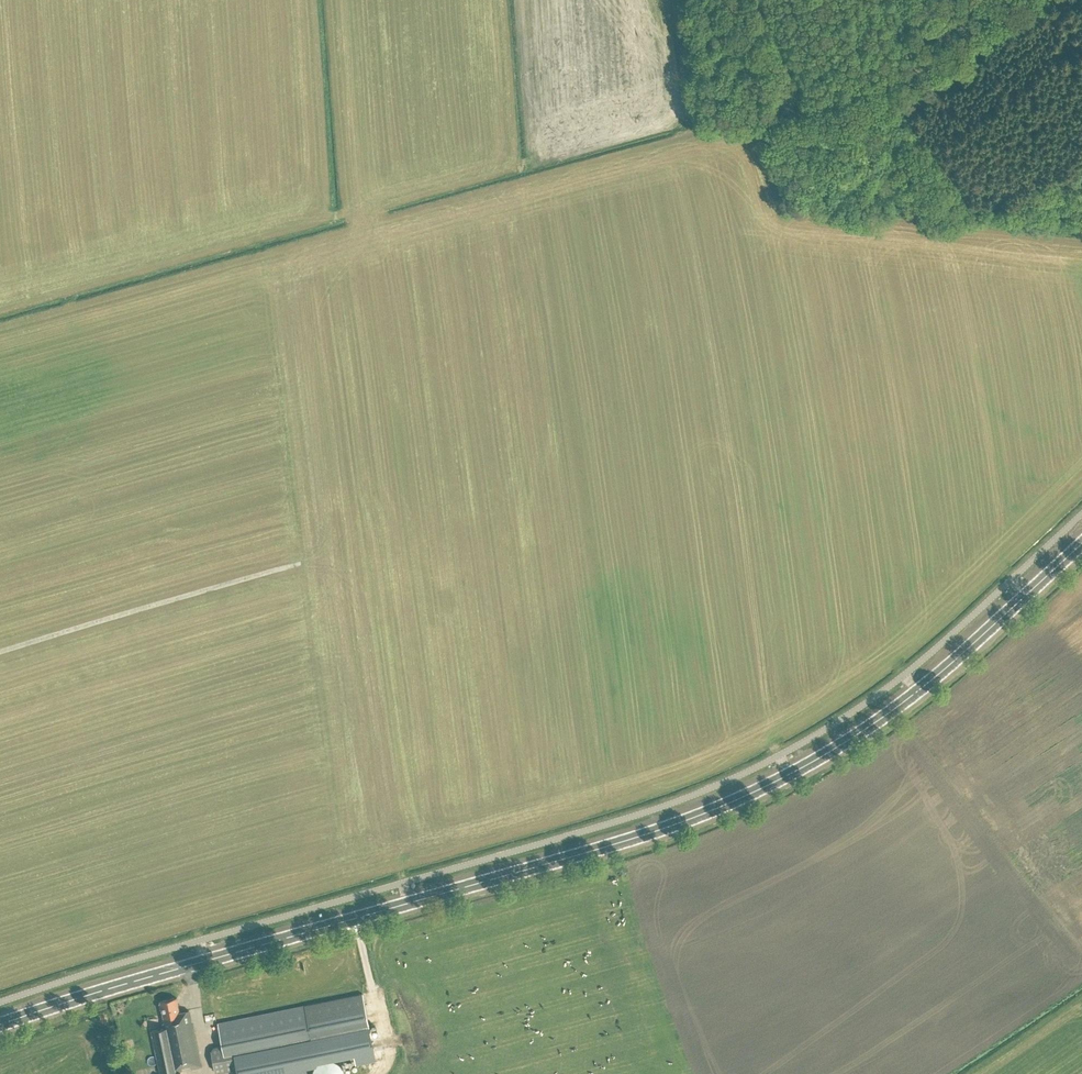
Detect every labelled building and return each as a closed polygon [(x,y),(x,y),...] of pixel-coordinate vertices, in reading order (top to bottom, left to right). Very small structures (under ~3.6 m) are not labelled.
[(363,993),(326,1000),(334,1043),(371,1035),(363,993)] [(192,1021),(190,1009),(179,1011),(177,997),(160,1000),(161,1002),(159,1002),(160,1007),(162,1006),(164,1017),(161,1018),(163,1028),(152,1030),(161,1073),(202,1065),(193,1021),(192,1021)] [(218,1022),(223,1044),(213,1046),(211,1050),(215,1069),(219,1071),(257,1064),(256,1059),(334,1043),(326,1000),(218,1022)] [(319,1061),(316,1065),(314,1069),(313,1073),(344,1073),(344,1069),(341,1065),(338,1061),(334,1059),(329,1058),(324,1059),(319,1061)]
